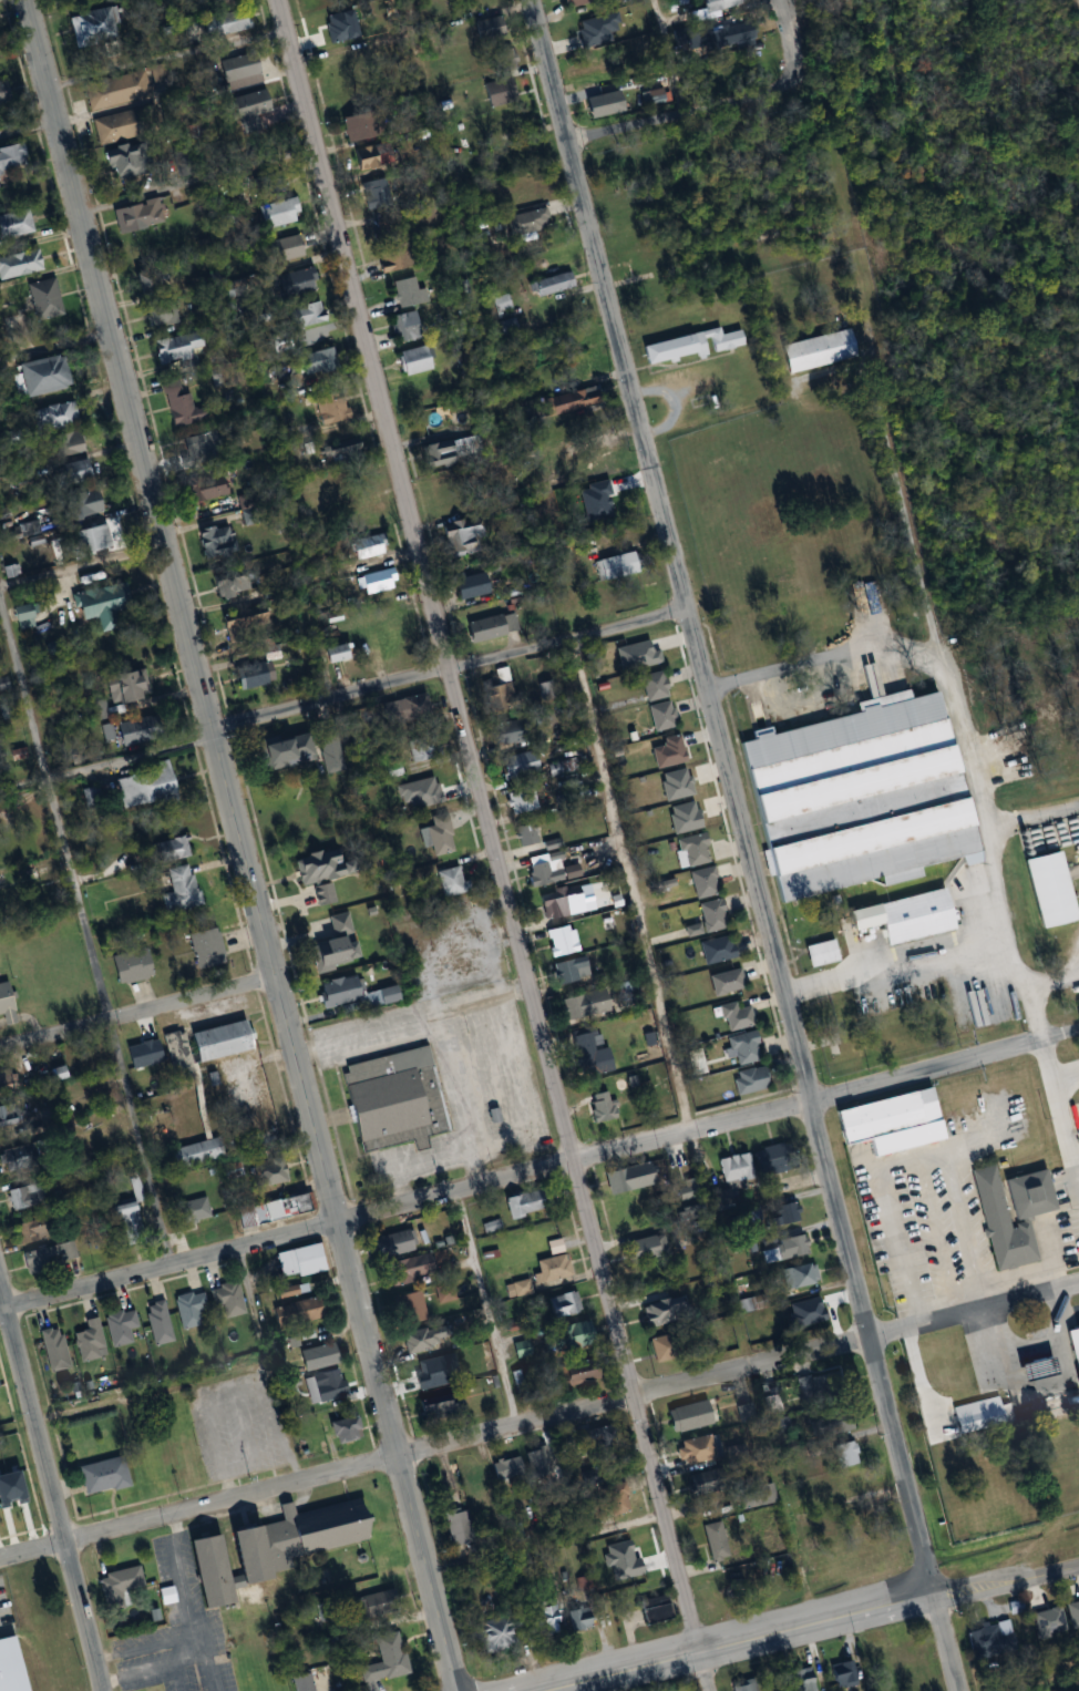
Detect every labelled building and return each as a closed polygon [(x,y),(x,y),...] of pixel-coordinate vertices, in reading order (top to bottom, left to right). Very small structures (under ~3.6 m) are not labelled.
[(565,9),(580,0),(560,0),(565,9)] [(68,15),(74,45),(114,37),(107,6),(68,15)] [(203,16),(207,37),(250,28),(246,8),(203,16)] [(474,41),(503,34),(499,16),(470,22),(474,41)] [(749,20),(704,32),(709,49),(754,37),(749,20)] [(487,74),(515,65),(509,47),(481,56),(487,74)] [(216,61),(224,90),(259,81),(251,52),(216,61)] [(87,110),(149,95),(143,69),(81,84),(87,110)] [(484,108),(515,102),(510,77),(479,84),(484,108)] [(229,98),(239,134),(258,129),(254,113),(266,110),(261,89),(229,98)] [(620,110),(616,90),(579,98),(584,119),(620,110)] [(345,143),(370,134),(361,110),(336,120),(345,143)] [(26,165),(21,142),(0,147),(0,171),(26,165)] [(103,152),(117,182),(138,172),(125,142),(103,152)] [(352,170),(377,164),(372,144),(347,150),(352,170)] [(265,189),(281,183),(276,170),(260,176),(265,189)] [(362,209),(387,204),(382,178),(358,182),(362,209)] [(161,221),(155,198),(110,209),(116,233),(161,221)] [(288,223),(284,200),(254,206),(258,229),(288,223)] [(509,236),(548,228),(544,207),(505,215),(509,236)] [(31,232),(27,209),(0,214),(0,238),(31,232)] [(300,256),(296,235),(265,240),(269,261),(300,256)] [(379,276),(409,262),(399,241),(375,252),(380,261),(374,264),(379,276)] [(40,271),(35,248),(0,256),(0,279),(40,271)] [(276,300),(314,288),(307,266),(269,278),(276,300)] [(131,274),(133,288),(167,283),(164,268),(131,274)] [(527,282),(531,298),(567,289),(563,273),(527,282)] [(396,308),(420,303),(413,276),(390,282),(396,308)] [(26,283),(34,322),(62,316),(53,277),(26,283)] [(283,308),(287,329),(324,323),(320,302),(283,308)] [(146,303),(146,321),(190,321),(190,303),(146,303)] [(393,342),(418,337),(412,311),(387,316),(393,342)] [(497,322),(500,333),(517,328),(514,317),(497,322)] [(694,357),(745,345),(741,328),(719,333),(717,327),(637,346),(642,365),(693,353),(694,357)] [(776,345),(783,373),(854,357),(848,329),(776,345)] [(201,330),(149,341),(155,365),(193,356),(191,350),(205,347),(201,330)] [(393,354),(401,377),(430,367),(422,344),(393,354)] [(298,354),(302,376),(337,369),(333,347),(298,354)] [(15,364),(22,397),(68,387),(61,354),(15,364)] [(565,360),(572,382),(593,375),(586,354),(565,360)] [(170,427),(194,422),(189,392),(181,393),(178,379),(161,382),(170,427)] [(551,393),(551,410),(588,410),(588,393),(551,393)] [(347,418),(341,394),(313,402),(319,425),(347,418)] [(71,402),(30,409),(34,431),(75,424),(71,402)] [(54,458),(84,449),(78,429),(48,438),(54,458)] [(178,458),(178,466),(211,465),(210,434),(181,435),(182,458),(178,458)] [(475,435),(417,446),(421,467),(479,456),(475,435)] [(327,467),(360,452),(353,436),(320,450),(327,467)] [(611,457),(605,440),(573,451),(580,468),(611,457)] [(55,466),(60,486),(89,479),(83,458),(55,466)] [(188,502),(240,488),(235,467),(183,480),(188,502)] [(98,513),(93,488),(61,495),(66,521),(98,513)] [(487,541),(476,515),(438,529),(448,556),(487,541)] [(235,549),(226,521),(194,532),(203,560),(235,549)] [(74,559),(110,550),(104,523),(67,532),(74,559)] [(381,550),(373,534),(349,546),(358,563),(381,550)] [(596,581),(637,572),(632,551),(592,560),(596,581)] [(385,568),(356,577),(362,596),(391,587),(385,568)] [(214,598),(246,594),(243,571),(210,575),(214,598)] [(450,579),(454,600),(485,594),(481,572),(450,579)] [(95,620),(130,617),(126,582),(73,588),(75,620),(95,618),(95,620)] [(19,633),(35,623),(24,606),(9,616),(19,633)] [(466,644),(516,632),(511,611),(461,624),(466,644)] [(321,661),(350,661),(350,646),(321,646),(321,661)] [(272,681),(265,659),(229,671),(235,693),(272,681)] [(498,677),(477,682),(485,711),(514,704),(505,668),(496,670),(498,677)] [(101,679),(108,706),(146,695),(139,669),(101,679)] [(666,696),(659,670),(637,675),(643,701),(666,696)] [(8,690),(6,677),(0,678),(0,691),(8,690)] [(550,697),(550,681),(539,681),(539,697),(550,697)] [(968,850),(928,681),(850,700),(852,713),(747,737),(748,741),(734,745),(772,904),(880,879),(881,884),(917,875),(914,863),(968,850)] [(428,710),(420,691),(384,707),(392,726),(428,710)] [(105,719),(105,701),(90,701),(90,719),(105,719)] [(651,731),(674,725),(667,701),(645,706),(651,731)] [(117,747),(155,739),(150,716),(100,727),(103,741),(115,738),(117,747)] [(486,726),(492,748),(520,741),(514,719),(486,726)] [(304,731),(252,741),(258,770),(310,761),(304,731)] [(404,740),(410,763),(439,756),(433,733),(404,740)] [(325,774),(343,769),(335,735),(317,740),(325,774)] [(535,774),(534,752),(496,754),(497,776),(535,774)] [(172,797),(162,766),(114,781),(124,812),(172,797)] [(435,776),(406,781),(410,798),(438,793),(435,776)] [(509,816),(537,806),(530,786),(502,797),(509,816)] [(453,851),(445,813),(427,816),(429,827),(419,829),(423,848),(428,847),(430,856),(453,851)] [(512,825),(516,846),(538,842),(535,822),(512,825)] [(184,835),(151,841),(155,863),(188,857),(184,835)] [(338,846),(289,857),(295,884),(344,874),(338,846)] [(529,886),(561,881),(556,853),(524,858),(529,886)] [(197,906),(189,864),(163,869),(168,892),(158,893),(161,913),(197,906)] [(433,871),(440,895),(462,889),(455,865),(433,871)] [(716,893),(710,866),(686,871),(692,899),(716,893)] [(552,888),(552,895),(538,895),(538,918),(551,918),(551,908),(577,908),(577,888),(552,888)] [(841,912),(846,932),(876,924),(882,945),(947,928),(937,888),(841,912)] [(1044,922),(1065,918),(1063,912),(1061,912),(1057,889),(1031,894),(1037,925),(1044,924),(1044,922)] [(696,904),(701,924),(683,928),(685,936),(724,926),(718,899),(696,904)] [(549,955),(575,950),(569,924),(544,928),(549,955)] [(185,933),(192,968),(223,962),(216,926),(185,933)] [(312,971),(352,962),(346,935),(306,944),(312,971)] [(696,944),(703,965),(732,956),(726,935),(696,944)] [(833,942),(803,944),(804,964),(834,962),(833,942)] [(115,985),(150,976),(143,947),(107,957),(115,985)] [(551,961),(554,982),(585,978),(583,958),(551,961)] [(706,976),(711,996),(741,989),(736,968),(706,976)] [(314,981),(317,1006),(357,1002),(353,976),(314,981)] [(1,1024),(12,1022),(3,982),(0,983),(0,1017),(1,1024)] [(374,988),(374,1001),(393,1001),(393,988),(374,988)] [(563,1020),(607,1010),(602,988),(558,999),(563,1020)] [(723,1032),(752,1025),(747,1006),(735,1009),(734,1001),(716,1006),(723,1032)] [(184,1031),(190,1061),(247,1051),(245,1040),(253,1038),(251,1027),(243,1028),(241,1021),(184,1031)] [(567,1033),(577,1077),(608,1070),(598,1025),(567,1033)] [(724,1042),(737,1067),(760,1055),(747,1030),(724,1042)] [(862,1058),(857,1037),(829,1044),(834,1065),(862,1058)] [(336,1066),(357,1154),(410,1140),(412,1149),(427,1146),(423,1134),(444,1128),(423,1045),(336,1066)] [(47,1082),(60,1076),(55,1065),(42,1071),(47,1082)] [(766,1087),(760,1066),(728,1075),(733,1096),(766,1087)] [(869,1155),(943,1137),(929,1086),(830,1110),(839,1145),(864,1138),(869,1155)] [(590,1123),(611,1120),(607,1091),(587,1094),(590,1123)] [(16,1108),(0,1100),(0,1127),(6,1130),(16,1108)] [(17,1136),(0,1140),(0,1156),(21,1152),(17,1136)] [(167,1149),(171,1168),(220,1156),(216,1137),(167,1149)] [(757,1177),(788,1169),(781,1142),(750,1151),(757,1177)] [(715,1158),(721,1183),(751,1176),(745,1151),(715,1158)] [(249,1164),(253,1186),(285,1181),(281,1158),(249,1164)] [(601,1173),(607,1194),(655,1182),(649,1160),(601,1173)] [(970,1169),(991,1270),(1035,1261),(1025,1213),(1051,1208),(1042,1169),(996,1179),(993,1164),(970,1169)] [(5,1190),(11,1211),(46,1201),(40,1180),(5,1190)] [(699,1196),(695,1182),(674,1187),(677,1201),(699,1196)] [(538,1187),(500,1197),(506,1218),(543,1209),(538,1187)] [(716,1208),(734,1202),(729,1187),(712,1193),(716,1208)] [(232,1209),(237,1228),(313,1209),(308,1189),(232,1209)] [(177,1201),(180,1222),(208,1218),(205,1197),(177,1201)] [(143,1226),(128,1199),(108,1210),(123,1237),(143,1226)] [(771,1205),(775,1225),(798,1221),(795,1201),(771,1205)] [(54,1237),(50,1216),(14,1222),(17,1243),(54,1237)] [(374,1237),(380,1257),(415,1248),(410,1228),(374,1237)] [(626,1262),(670,1254),(666,1232),(622,1241),(626,1262)] [(772,1238),(773,1248),(761,1250),(762,1260),(805,1254),(802,1234),(772,1238)] [(318,1242),(274,1252),(280,1279),(324,1269),(318,1242)] [(48,1246),(20,1252),(25,1275),(53,1268),(48,1246)] [(387,1286),(433,1275),(428,1252),(381,1263),(387,1286)] [(815,1283),(811,1262),(779,1269),(783,1289),(815,1283)] [(212,1307),(219,1305),(222,1319),(244,1312),(235,1280),(207,1288),(212,1307)] [(276,1298),(306,1292),(304,1283),(274,1288),(276,1298)] [(425,1319),(418,1289),(391,1296),(399,1326),(425,1319)] [(197,1311),(205,1309),(201,1290),(171,1297),(179,1329),(200,1324),(197,1311)] [(551,1314),(575,1314),(575,1292),(551,1292),(551,1314)] [(312,1295),(269,1309),(275,1329),(319,1316),(312,1295)] [(738,1301),(742,1311),(753,1307),(750,1297),(738,1301)] [(142,1304),(150,1345),(171,1341),(162,1300),(142,1304)] [(663,1305),(641,1307),(644,1325),(665,1322),(663,1305)] [(109,1347),(130,1342),(127,1328),(135,1327),(131,1308),(102,1314),(109,1347)] [(78,1361),(97,1358),(96,1349),(101,1348),(95,1316),(82,1318),(84,1330),(73,1332),(78,1361)] [(399,1335),(404,1353),(448,1342),(443,1323),(399,1335)] [(551,1324),(551,1348),(587,1348),(587,1324),(551,1324)] [(67,1368),(59,1326),(38,1330),(46,1372),(67,1368)] [(1072,1374),(1078,1372),(1078,1326),(1062,1330),(1072,1374)] [(670,1337),(650,1336),(649,1358),(670,1359),(670,1337)] [(298,1349),(301,1368),(335,1361),(332,1343),(298,1349)] [(409,1368),(415,1387),(453,1376),(446,1356),(409,1368)] [(552,1362),(552,1384),(590,1384),(590,1362),(552,1362)] [(796,1377),(798,1397),(820,1395),(818,1374),(796,1377)] [(312,1385),(316,1398),(346,1389),(342,1376),(312,1385)] [(780,1410),(775,1393),(761,1397),(766,1414),(780,1410)] [(444,1396),(416,1399),(419,1419),(446,1415),(444,1396)] [(949,1406),(955,1434),(1013,1422),(1009,1403),(998,1405),(996,1397),(949,1406)] [(662,1411),(670,1435),(709,1422),(701,1399),(662,1411)] [(849,1426),(842,1412),(831,1418),(838,1432),(849,1426)] [(326,1422),(332,1443),(359,1436),(354,1414),(326,1422)] [(787,1428),(786,1419),(770,1420),(770,1428),(787,1428)] [(619,1426),(588,1428),(589,1449),(619,1447),(619,1426)] [(713,1455),(706,1433),(673,1445),(681,1466),(713,1455)] [(850,1439),(830,1446),(837,1468),(856,1462),(850,1439)] [(548,1474),(548,1448),(527,1448),(527,1474),(548,1474)] [(120,1456),(75,1466),(81,1495),(126,1485),(120,1456)] [(491,1459),(493,1479),(522,1476),(520,1456),(491,1459)] [(628,1511),(622,1481),(602,1485),(608,1515),(628,1511)] [(774,1500),(768,1481),(732,1492),(738,1511),(774,1500)] [(279,1520),(222,1531),(237,1606),(279,1597),(271,1558),(360,1540),(351,1498),(289,1510),(287,1502),(276,1504),(279,1520)] [(471,1540),(465,1507),(443,1511),(448,1544),(471,1540)] [(728,1553),(714,1520),(697,1528),(711,1560),(728,1553)] [(182,1539),(196,1608),(226,1601),(212,1534),(182,1539)] [(619,1558),(628,1583),(653,1574),(645,1549),(619,1558)] [(103,1612),(122,1607),(118,1591),(141,1586),(136,1565),(94,1575),(103,1612)] [(171,1602),(170,1587),(156,1589),(158,1603),(171,1602)] [(355,1596),(359,1619),(396,1612),(391,1589),(355,1596)] [(636,1600),(641,1625),(668,1619),(663,1594),(636,1600)] [(559,1634),(558,1603),(539,1604),(540,1634),(559,1634)] [(565,1609),(569,1631),(590,1627),(586,1605),(565,1609)] [(512,1611),(472,1624),(480,1649),(520,1636),(512,1611)] [(1007,1619),(965,1630),(972,1659),(1014,1648),(1007,1619)] [(359,1682),(407,1674),(399,1630),(373,1635),(377,1662),(357,1666),(359,1682)] [(0,1637),(0,1690),(39,1690),(24,1631),(0,1637)] [(825,1664),(831,1688),(855,1683),(849,1659),(825,1664)] [(793,1690),(814,1690),(808,1666),(788,1671),(793,1690)] [(306,1672),(288,1675),(290,1690),(309,1690),(306,1672)] [(748,1678),(728,1684),(730,1690),(752,1690),(748,1678)]
